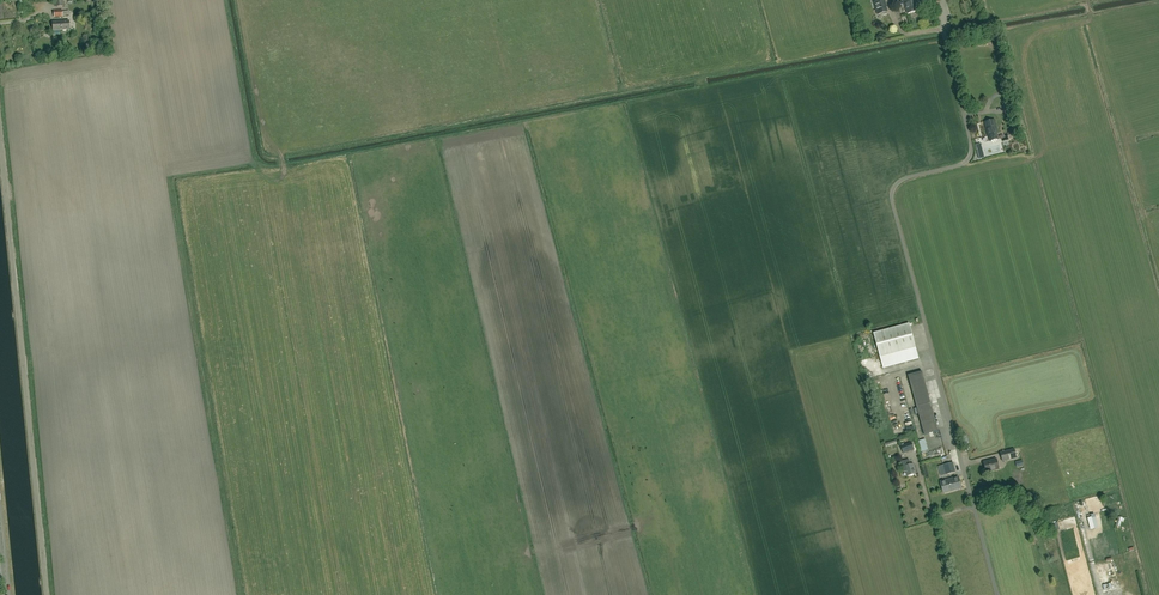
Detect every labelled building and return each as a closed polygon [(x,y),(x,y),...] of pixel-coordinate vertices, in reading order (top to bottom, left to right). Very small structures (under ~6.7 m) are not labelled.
[(882,13),(883,14),(884,15),(885,15),(886,15),(887,13),(887,12),(885,5),(886,5),(884,0),(882,0),(874,3),(876,10),(877,10),(878,14),(878,15),(882,13)] [(903,1),(904,1),(908,14),(919,11),(916,0),(903,0),(903,1)] [(53,31),(70,30),(69,21),(52,22),(53,31)] [(1006,114),(1013,112),(1010,101),(1003,102),(1006,114)] [(998,135),(1000,135),(996,121),(986,124),(990,138),(991,138),(992,143),(999,141),(998,135)] [(875,334),(881,358),(917,348),(910,325),(875,334)] [(925,436),(939,432),(923,372),(909,376),(925,436)] [(903,454),(914,450),(911,442),(900,446),(903,454)] [(1000,453),(1001,456),(1002,461),(1016,458),(1014,449),(1000,453)] [(904,472),(906,471),(907,476),(916,474),(913,463),(910,464),(909,459),(901,461),(904,472)] [(983,462),(985,467),(986,473),(999,470),(996,459),(983,462)] [(953,462),(943,465),(945,475),(955,472),(953,462)] [(943,494),(961,489),(958,477),(940,482),(943,494)]
